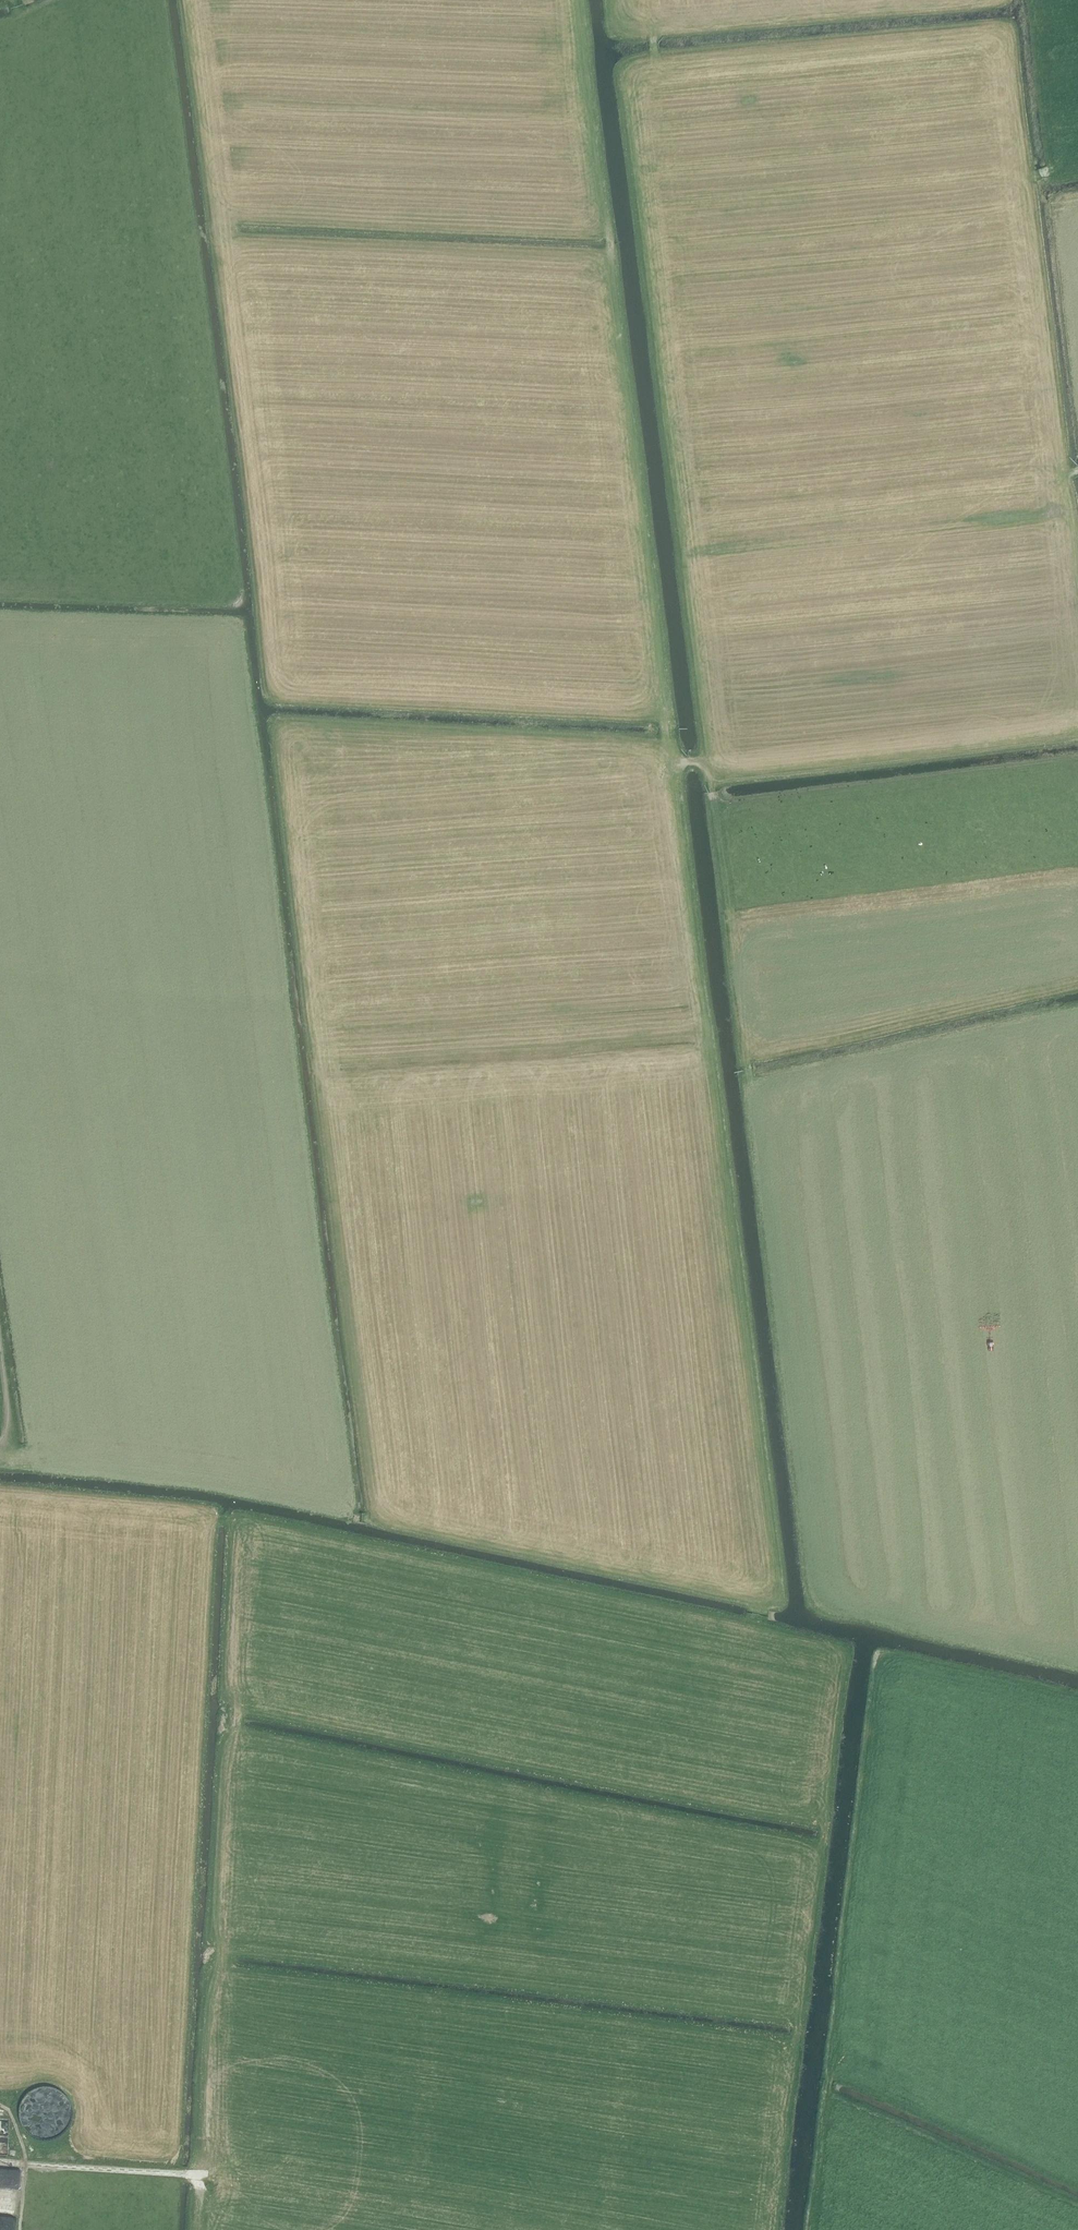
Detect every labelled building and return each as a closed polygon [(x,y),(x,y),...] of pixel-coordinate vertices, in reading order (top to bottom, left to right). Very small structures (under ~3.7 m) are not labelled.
[(35,2139),(76,2126),(62,2084),(21,2097),(35,2139)]
